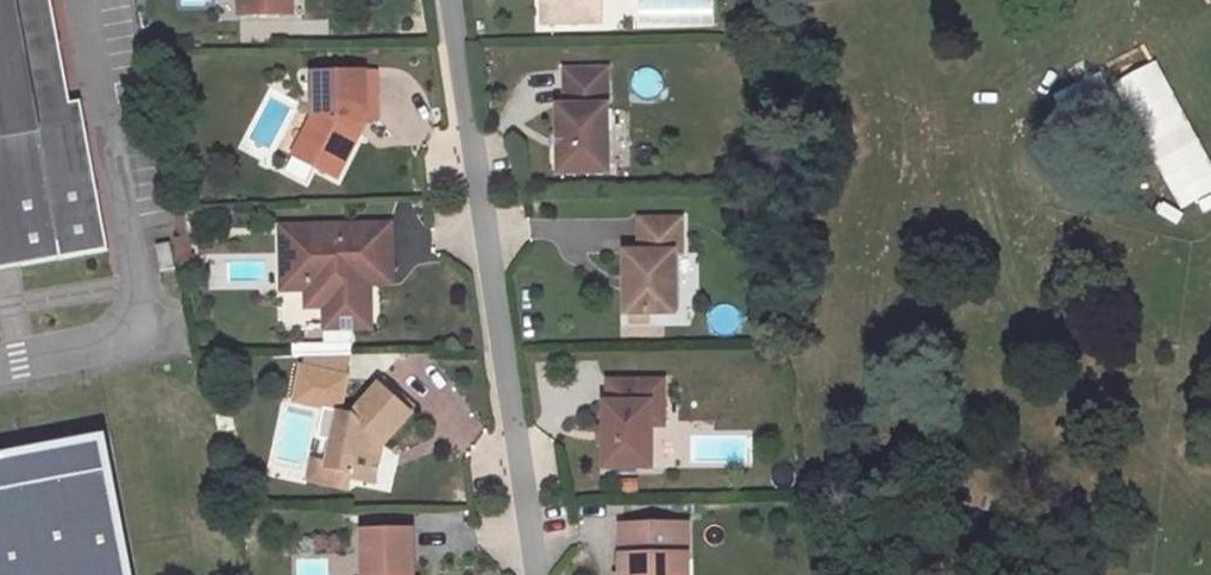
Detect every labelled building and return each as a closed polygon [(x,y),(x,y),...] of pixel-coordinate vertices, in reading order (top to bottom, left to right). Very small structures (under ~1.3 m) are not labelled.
[(4,248),(5,252),(13,251),(12,247),(22,245),(25,259),(115,243),(89,92),(73,95),(56,0),(0,0),(0,248),(4,248)] [(554,19),(596,19),(597,0),(554,0),(554,19)] [(611,0),(597,0),(596,19),(611,19),(611,0)] [(569,175),(620,175),(620,67),(575,67),(575,106),(568,106),(569,175)] [(327,115),(314,142),(334,151),(329,161),(354,172),(370,135),(369,121),(388,121),(388,96),(385,96),(384,71),(325,70),(327,115)] [(309,152),(329,161),(334,151),(314,142),(309,152)] [(634,253),(635,316),(684,317),(683,256),(692,256),(691,222),(649,222),(649,252),(634,253)] [(319,277),(336,278),(363,278),(363,292),(380,293),(380,285),(380,272),(403,271),(402,225),(294,225),(294,261),(318,261),(319,277)] [(176,238),(162,240),(165,264),(180,261),(176,238)] [(25,259),(22,245),(12,247),(13,251),(5,252),(4,248),(0,248),(0,263),(25,259)] [(403,285),(403,271),(380,272),(380,285),(403,285)] [(380,300),(380,293),(363,292),(363,278),(336,278),(336,300),(380,300)] [(312,343),(347,343),(347,330),(317,330),(317,312),(312,313),(312,343)] [(420,411),(392,382),(358,414),(345,410),(331,463),(354,469),(356,477),(377,481),(387,442),(420,411)] [(659,409),(672,409),(672,384),(616,384),(616,422),(613,421),(614,468),(658,468),(658,427),(659,409)] [(672,427),(672,409),(659,409),(658,427),(672,427)] [(109,434),(100,436),(106,466),(115,464),(109,434)] [(115,464),(106,466),(100,436),(0,455),(0,574),(137,574),(115,464)] [(631,548),(637,548),(637,567),(632,567),(632,574),(696,574),(695,525),(631,527),(631,548)] [(365,529),(367,574),(418,574),(417,528),(365,529)] [(632,567),(637,567),(637,548),(631,548),(626,548),(627,574),(632,574),(632,567)]
